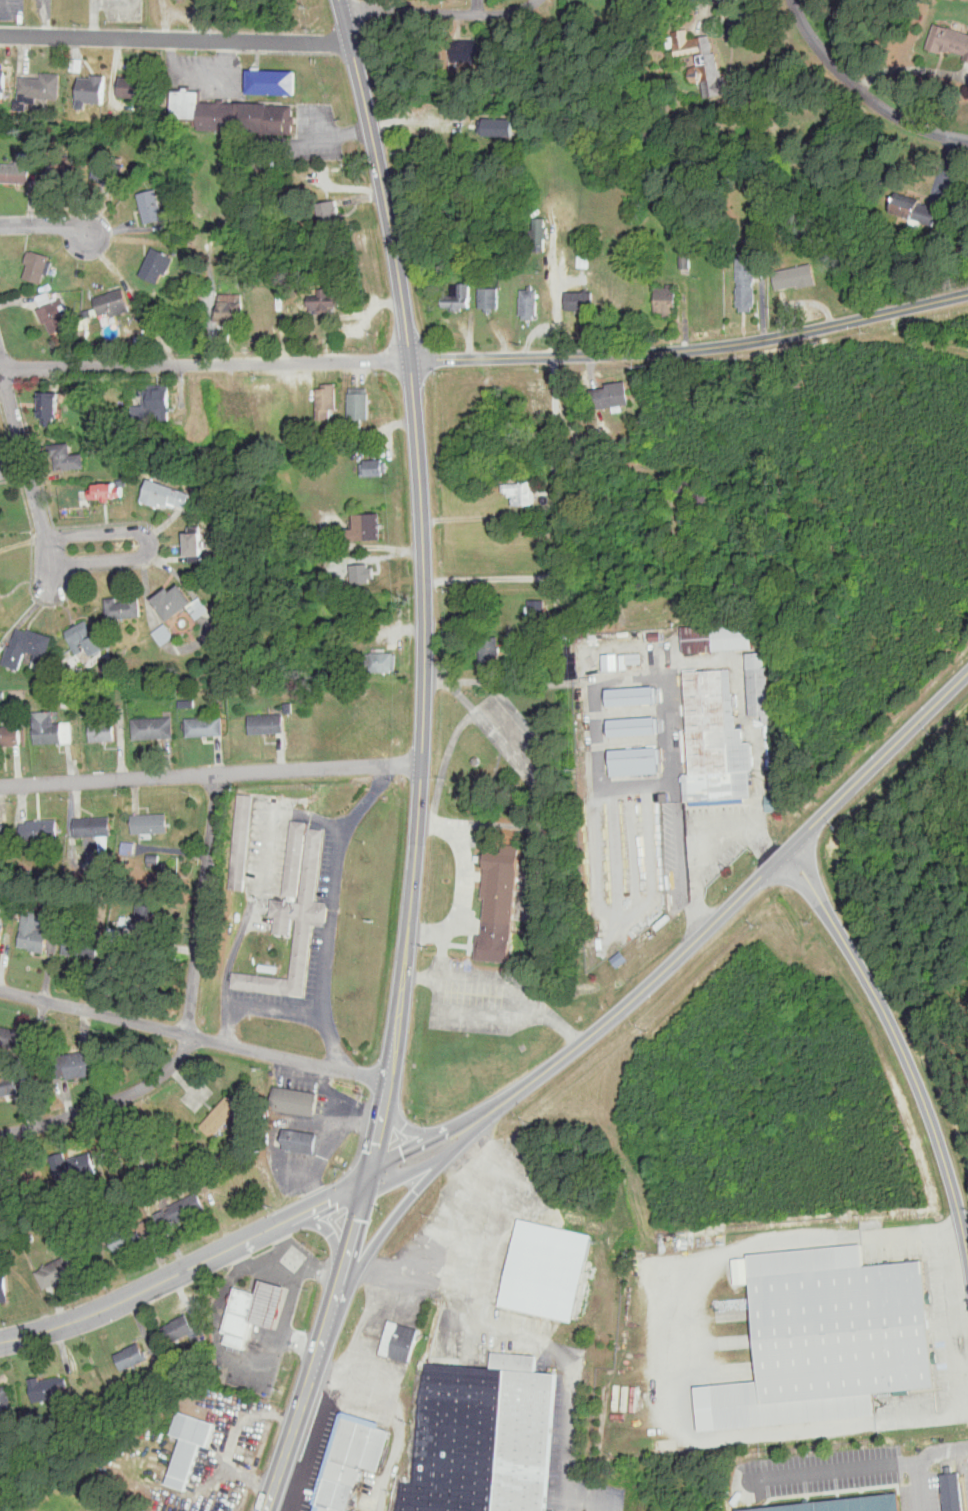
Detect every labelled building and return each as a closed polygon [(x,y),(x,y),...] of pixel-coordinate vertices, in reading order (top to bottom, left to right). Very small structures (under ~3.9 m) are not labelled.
[(932,25),(967,36),(967,63),(925,50),(932,25)] [(675,31),(691,29),(692,39),(713,36),(716,52),(681,57),(680,48),(671,50),(670,38),(675,37),(675,31)] [(455,40),(488,40),(487,62),(455,61),(455,40)] [(703,57),(719,53),(725,78),(731,77),(734,94),(711,99),(707,82),(696,84),(693,68),(705,65),(703,57)] [(251,95),(252,71),(299,72),(298,96),(251,95)] [(43,72),(63,74),(62,102),(39,100),(39,104),(27,103),(27,97),(21,96),(22,77),(43,78),(43,72)] [(81,78),(93,78),(94,75),(108,76),(106,103),(80,102),(81,78)] [(122,78),(137,79),(137,76),(153,78),(151,101),(120,98),(122,78)] [(176,93),(187,93),(187,88),(193,88),(193,92),(203,92),(203,104),(203,120),(176,119),(176,93)] [(30,104),(29,110),(17,110),(17,100),(20,100),(21,96),(27,97),(27,103),(30,104)] [(240,104),(203,104),(203,120),(203,131),(240,131),(240,104)] [(240,104),(296,106),(295,135),(240,133),(240,131),(240,104)] [(114,186),(115,184),(122,186),(127,166),(99,158),(94,178),(102,181),(102,183),(114,186)] [(4,164),(16,165),(16,163),(25,163),(25,165),(33,165),(32,184),(4,183),(4,164)] [(48,184),(49,171),(71,172),(71,184),(48,184)] [(147,224),(138,187),(156,183),(163,209),(167,208),(169,219),(147,224)] [(936,208),(930,227),(886,213),(892,194),(936,208)] [(340,202),(342,214),(347,213),(349,226),(324,230),(321,205),(340,202)] [(537,216),(549,216),(548,249),(535,249),(537,216)] [(154,247),(177,256),(169,276),(165,274),(161,284),(142,276),(154,247)] [(34,251),(51,256),(43,284),(26,279),(31,265),(27,264),(31,252),(33,253),(34,251)] [(683,267),(683,251),(693,251),(694,266),(683,267)] [(740,256),(742,256),(742,252),(749,252),(749,256),(758,255),(759,306),(756,306),(756,309),(745,309),(745,305),(740,305),(740,256)] [(580,253),(591,254),(591,266),(579,265),(580,253)] [(818,260),(823,283),(805,287),(804,282),(781,287),(777,268),(818,260)] [(472,282),(473,306),(463,306),(464,309),(454,310),(454,306),(446,306),(446,291),(453,291),(453,283),(472,282)] [(658,286),(669,285),(669,282),(680,282),(680,311),(675,311),(675,315),(666,315),(666,311),(658,311),(658,286)] [(345,311),(344,284),(332,285),(332,287),(321,288),(321,296),(311,296),(312,310),(319,310),(319,314),(328,313),(328,312),(345,311)] [(482,286),(500,286),(501,306),(495,307),(495,309),(487,310),(487,306),(482,306),(482,286)] [(524,289),(539,288),(540,314),(536,314),(536,318),(527,318),(527,313),(523,314),(523,296),(525,296),(524,289)] [(95,298),(125,289),(133,312),(117,317),(116,313),(101,317),(95,298)] [(570,290),(596,290),(596,308),(570,309),(570,290)] [(40,311),(44,309),(38,297),(50,292),(53,299),(59,296),(61,299),(64,297),(70,309),(63,312),(71,327),(55,335),(49,322),(46,324),(40,311)] [(222,294),(244,294),(245,324),(234,324),(234,321),(221,322),(221,308),(223,307),(222,294)] [(594,389),(610,387),(610,382),(630,379),(633,403),(597,409),(594,389)] [(151,383),(172,382),(174,409),(171,409),(172,418),(148,420),(146,388),(151,388),(151,383)] [(324,382),(338,382),(339,408),(333,408),(333,418),(319,418),(319,388),(324,388),(324,382)] [(529,383),(551,383),(549,420),(528,420),(529,383)] [(351,392),(353,392),(352,387),(370,386),(370,391),(372,391),(373,419),(365,419),(365,427),(352,427),(351,392)] [(40,390),(61,390),(61,417),(56,416),(56,424),(43,423),(43,416),(40,416),(40,390)] [(222,395),(270,393),(271,423),(223,424),(222,395)] [(147,404),(134,405),(134,414),(147,413),(147,404)] [(51,444),(73,442),(74,454),(87,453),(88,467),(59,469),(58,455),(52,455),(51,444)] [(363,463),(367,463),(367,458),(385,458),(385,461),(388,461),(388,471),(386,471),(386,474),(363,475),(363,463)] [(679,479),(693,477),(692,472),(707,470),(710,501),(699,502),(698,490),(680,492),(679,479)] [(144,501),(152,478),(193,493),(188,506),(172,500),(170,506),(163,503),(162,507),(144,501)] [(509,483),(523,483),(523,480),(534,480),(534,483),(537,483),(537,502),(534,502),(534,504),(516,504),(516,496),(511,496),(511,491),(509,491),(509,483)] [(91,498),(91,489),(98,488),(98,483),(119,482),(119,486),(124,486),(125,496),(119,496),(119,497),(112,498),(112,500),(104,501),(103,498),(91,498)] [(359,513),(383,512),(385,539),(356,540),(355,528),(360,527),(359,513)] [(517,514),(530,513),(531,520),(518,521),(517,514)] [(189,532),(206,531),(207,555),(191,555),(189,532)] [(371,563),(387,562),(388,567),(393,567),(394,576),(389,576),(389,580),(372,581),(371,563)] [(158,599),(173,588),(176,592),(185,585),(198,602),(174,620),(158,599)] [(108,598),(141,595),(143,616),(110,619),(108,598)] [(201,596),(211,610),(199,619),(190,607),(198,602),(196,600),(201,596)] [(532,600),(547,600),(548,621),(532,621),(532,600)] [(87,619),(106,650),(96,656),(87,641),(81,644),(85,650),(79,654),(65,632),(87,619)] [(686,626),(755,622),(757,648),(687,652),(686,626)] [(153,633),(167,623),(177,636),(163,646),(153,633)] [(35,661),(45,664),(54,637),(30,629),(30,631),(19,628),(13,645),(10,644),(3,664),(21,670),(28,650),(38,654),(35,661)] [(483,636),(500,636),(501,661),(483,661),(483,636)] [(374,651),(395,652),(395,655),(399,655),(398,670),(394,670),(394,672),(373,671),(374,665),(368,665),(369,653),(373,653),(374,651)] [(750,653),(765,652),(766,667),(770,667),(773,715),(754,716),(750,653)] [(689,672),(735,669),(738,715),(740,715),(741,728),(693,731),(689,672)] [(611,688),(658,685),(659,702),(612,705),(611,688)] [(35,711),(56,710),(56,723),(64,723),(65,743),(36,744),(35,711)] [(251,715),(287,714),(288,732),(252,734),(251,715)] [(660,715),(662,733),(615,738),(613,720),(660,715)] [(136,739),(135,719),(175,717),(176,738),(136,739)] [(188,718),(225,717),(226,736),(189,737),(188,718)] [(93,741),(92,723),(107,722),(106,720),(115,719),(116,740),(93,741)] [(23,725),(0,726),(0,746),(23,745),(23,725)] [(696,774),(693,731),(741,728),(747,728),(748,742),(755,742),(756,771),(752,771),(696,774)] [(614,750),(662,746),(664,771),(616,775),(614,750)] [(752,771),(753,797),(688,800),(687,774),(696,774),(752,771)] [(251,795),(236,794),(230,889),(245,890),(251,795)] [(778,811),(778,796),(766,796),(766,811),(778,811)] [(134,815),(169,813),(170,832),(134,834),(134,815)] [(76,819),(114,817),(115,836),(77,838),(76,819)] [(23,823),(29,823),(29,821),(59,819),(60,837),(23,838),(23,823)] [(293,820),(309,822),(301,897),(285,895),(293,820)] [(7,860),(0,860),(0,824),(9,824),(9,843),(6,843),(7,860)] [(124,841),(137,843),(135,855),(122,854),(124,841)] [(488,868),(490,850),(524,852),(523,871),(488,868)] [(160,868),(150,868),(151,854),(161,855),(160,868)] [(486,886),(478,885),(480,867),(488,868),(486,886)] [(486,922),(489,898),(485,898),(486,886),(488,868),(523,871),(518,925),(486,922)] [(46,953),(50,929),(52,930),(55,912),(42,910),(40,923),(25,921),(21,946),(33,948),(33,950),(46,953)] [(477,959),(480,934),(485,935),(486,922),(518,925),(514,963),(477,959)] [(110,927),(123,928),(123,941),(110,940),(110,927)] [(634,943),(649,931),(653,937),(639,949),(634,943)] [(68,935),(101,941),(97,960),(64,954),(68,935)] [(614,960),(623,951),(630,959),(620,968),(614,960)] [(261,964),(279,966),(279,972),(260,970),(261,964)] [(27,1050),(0,1043),(0,1023),(31,1031),(27,1050)] [(100,1047),(104,1070),(69,1077),(64,1054),(100,1047)] [(22,1091),(0,1096),(0,1074),(6,1073),(7,1077),(19,1075),(22,1091)] [(317,1114),(320,1092),(278,1084),(274,1107),(317,1114)] [(231,1094),(243,1105),(214,1136),(203,1125),(231,1094)] [(319,1124),(285,1119),(283,1133),(286,1133),(285,1139),(316,1143),(319,1124)] [(316,1133),(282,1129),(279,1149),(313,1153),(316,1133)] [(51,1155),(64,1151),(67,1160),(94,1151),(101,1170),(60,1183),(51,1155)] [(171,1205),(201,1191),(209,1208),(179,1222),(171,1205)] [(520,1205),(597,1222),(588,1261),(596,1263),(593,1276),(584,1274),(576,1310),(501,1294),(520,1205)] [(172,1209),(168,1210),(167,1207),(155,1213),(163,1229),(174,1224),(172,1220),(177,1217),(172,1209)] [(159,1232),(152,1217),(139,1224),(146,1238),(159,1232)] [(146,1238),(119,1251),(108,1231),(130,1220),(134,1227),(139,1224),(146,1238)] [(767,1397),(765,1373),(753,1247),(865,1236),(867,1258),(928,1252),(940,1380),(877,1386),(767,1397)] [(36,1271),(75,1252),(76,1253),(87,1248),(97,1268),(58,1286),(56,1283),(44,1288),(36,1271)] [(9,1272),(0,1273),(0,1302),(12,1301),(9,1272)] [(248,1339),(256,1304),(264,1276),(239,1278),(227,1322),(231,1323),(228,1333),(248,1339)] [(420,1316),(411,1348),(381,1339),(391,1307),(420,1316)] [(162,1327),(189,1314),(193,1322),(201,1318),(208,1333),(195,1340),(191,1334),(171,1344),(162,1327)] [(116,1354),(141,1341),(146,1350),(148,1349),(152,1357),(125,1371),(116,1354)] [(494,1370),(496,1353),(540,1357),(539,1373),(494,1370)] [(562,1376),(552,1510),(397,1510),(404,1482),(416,1484),(428,1363),(494,1370),(539,1373),(562,1376)] [(765,1373),(715,1376),(721,1432),(880,1416),(877,1386),(767,1397),(765,1373)] [(29,1377),(41,1375),(42,1379),(68,1374),(70,1384),(66,1385),(68,1398),(34,1404),(29,1377)] [(10,1385),(0,1386),(0,1415),(3,1415),(2,1408),(13,1407),(10,1385)] [(207,1432),(213,1434),(221,1412),(183,1398),(175,1421),(188,1425),(207,1432)] [(359,1456),(376,1461),(389,1419),(344,1406),(332,1447),(359,1456)] [(188,1425),(207,1432),(189,1489),(169,1482),(188,1425)] [(353,1474),(359,1456),(332,1447),(326,1466),(353,1474)] [(348,1499),(355,1475),(353,1474),(326,1466),(319,1490),(322,1491),(348,1499)] [(963,1474),(967,1510),(949,1510),(945,1476),(963,1474)] [(905,1482),(908,1510),(744,1510),(743,1500),(905,1482)] [(369,1506),(368,1510),(316,1510),(322,1491),(348,1499),(369,1506)] [(124,1509),(107,1501),(102,1510),(123,1510),(124,1509)]
